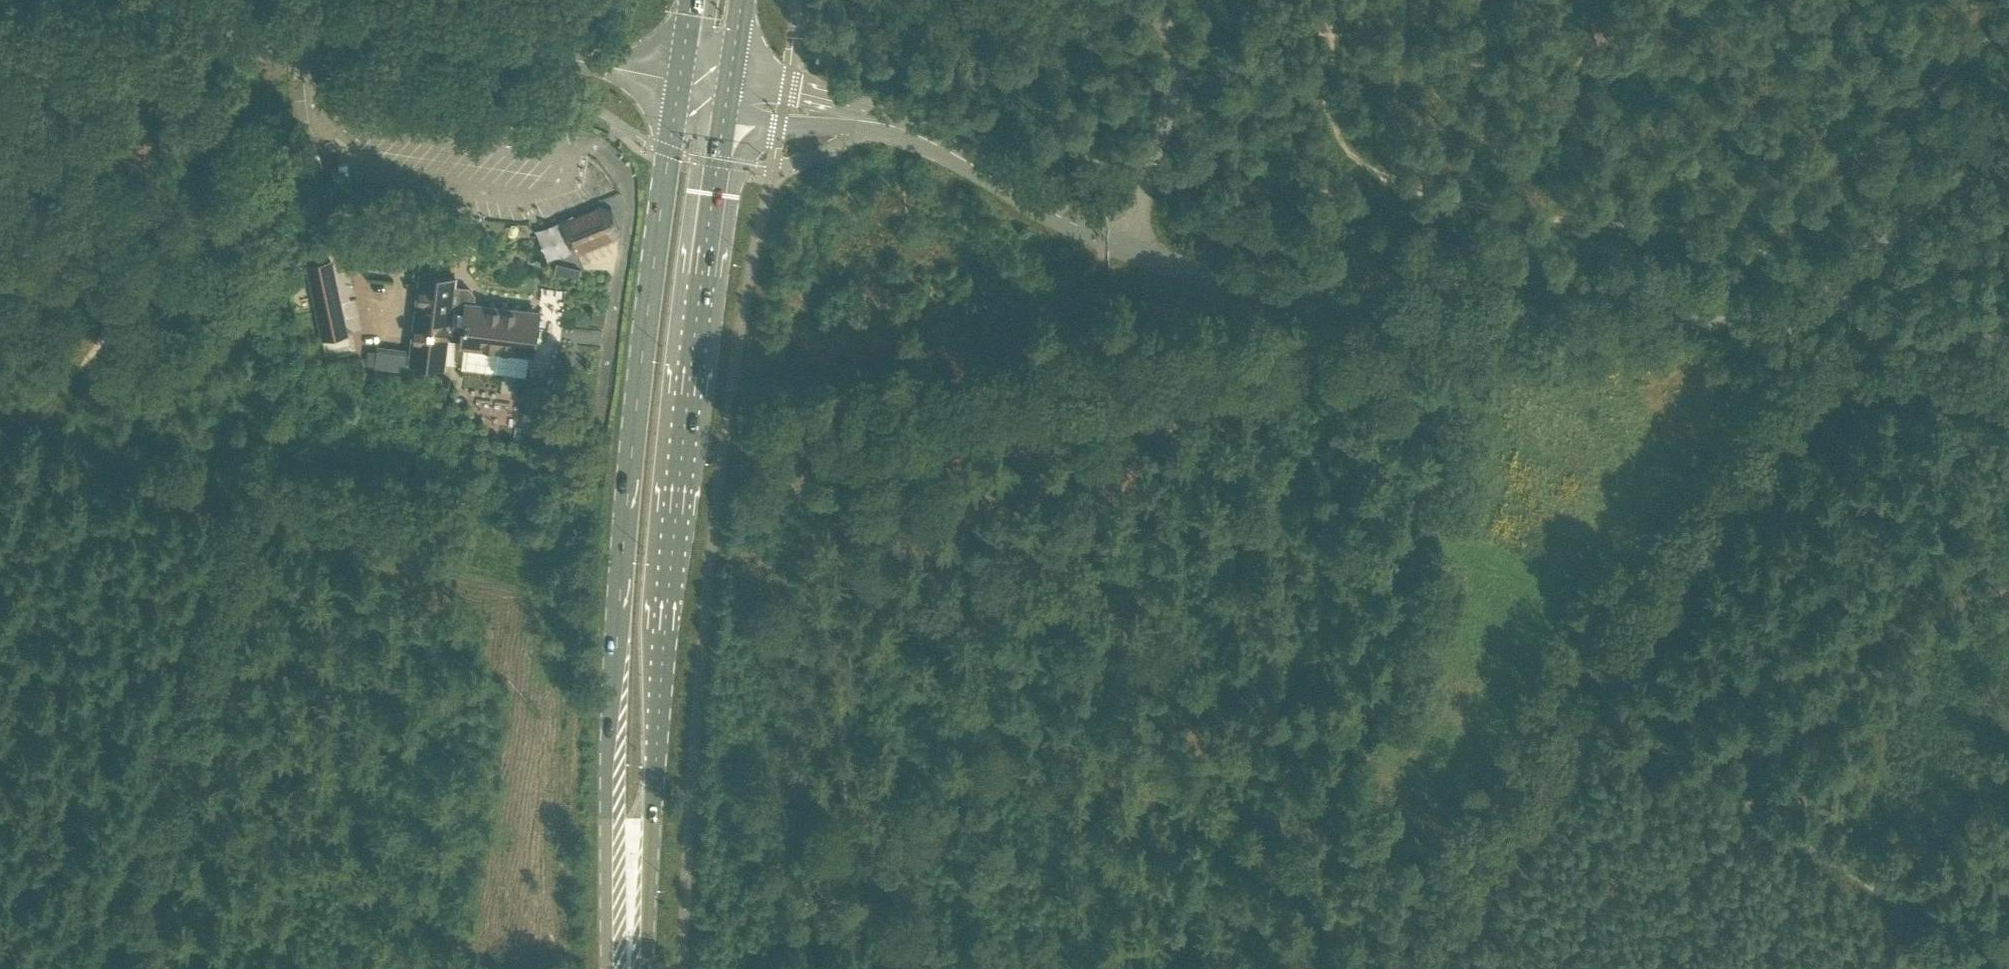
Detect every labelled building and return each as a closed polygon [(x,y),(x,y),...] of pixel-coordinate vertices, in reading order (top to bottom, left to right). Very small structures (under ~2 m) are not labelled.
[(564,223),(575,250),(612,235),(618,225),(614,217),(611,211),(600,208),(564,223)] [(323,339),(346,334),(330,260),(307,265),(323,339)] [(421,273),(410,363),(443,367),(446,338),(461,340),(457,368),(525,376),(528,352),(534,353),(539,312),(472,304),(473,294),(468,288),(453,286),(454,277),(421,273)]
